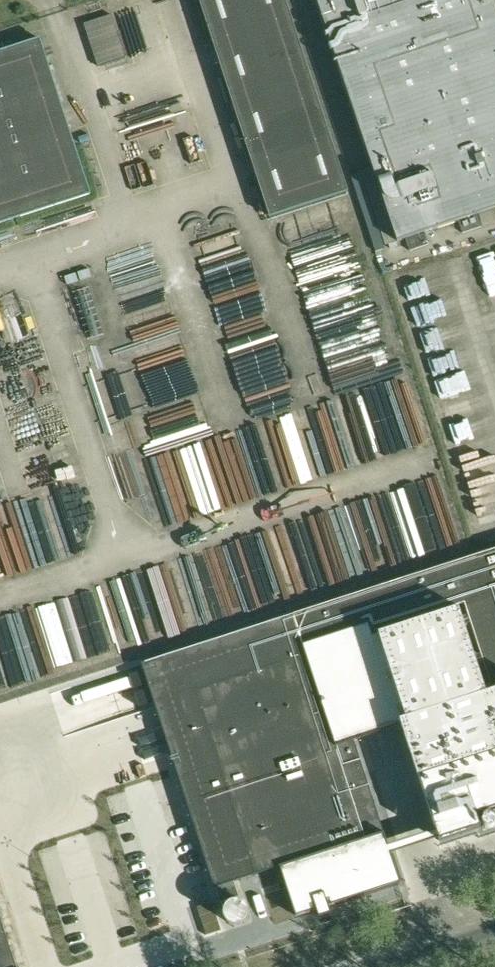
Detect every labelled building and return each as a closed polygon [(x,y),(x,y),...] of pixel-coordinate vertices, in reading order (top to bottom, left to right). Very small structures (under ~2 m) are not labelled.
[(346,192),(348,191),(286,0),(199,0),(270,217),(346,192)] [(397,242),(494,209),(494,1),(494,0),(316,0),(397,242)] [(0,52),(0,222),(89,193),(40,39),(0,52)] [(461,401),(456,380),(476,375),(471,353),(439,360),(462,454),(478,450),(473,429),(481,427),(474,398),(461,401)] [(142,664),(215,887),(220,903),(239,897),(234,881),(271,869),(272,869),(288,916),(399,880),(354,740),(402,726),(405,735),(435,827),(438,837),(479,824),(475,814),(494,807),(494,548),(332,602),(293,615),(142,664)] [(0,917),(0,966),(16,966),(0,917)]
